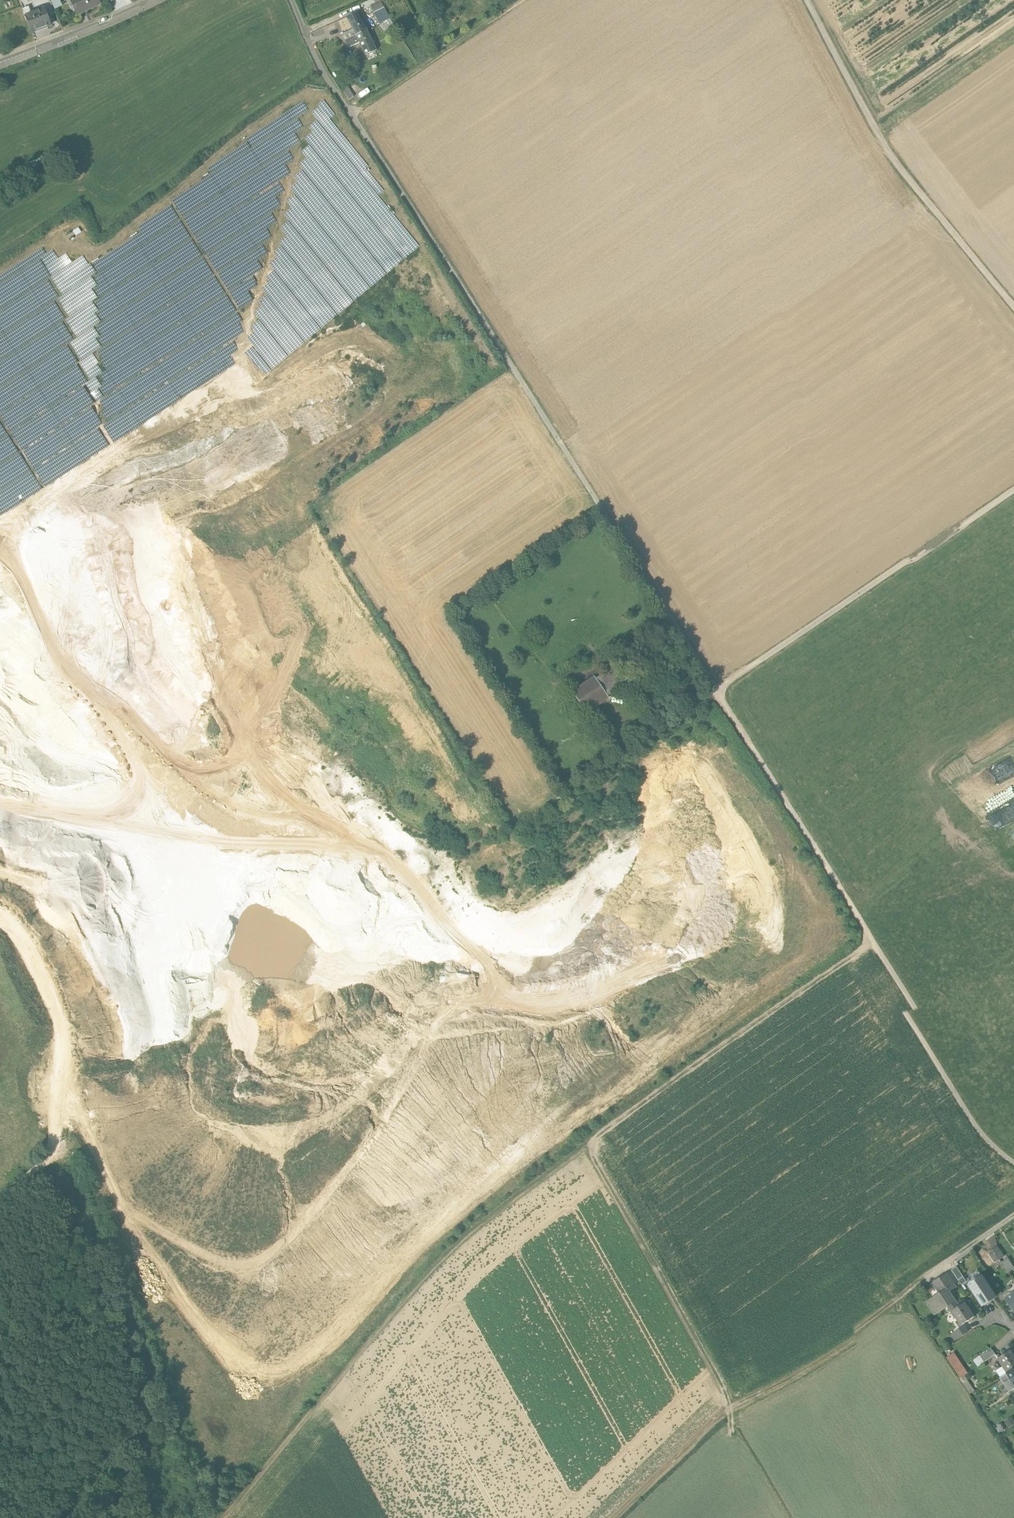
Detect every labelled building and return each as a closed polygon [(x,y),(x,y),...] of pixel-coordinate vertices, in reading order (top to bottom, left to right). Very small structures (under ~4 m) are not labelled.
[(48,3),(55,20),(64,16),(57,0),(48,3)] [(70,8),(78,23),(99,13),(92,0),(85,0),(70,8)] [(369,15),(371,20),(382,16),(380,11),(369,15)] [(44,17),(26,24),(32,41),(51,34),(44,17)] [(380,22),(374,26),(373,24),(371,26),(377,33),(385,27),(380,22)] [(364,42),(355,23),(346,27),(355,45),(364,42)] [(311,42),(314,51),(325,48),(322,38),(311,42)] [(364,42),(355,45),(364,64),(375,60),(374,57),(372,58),(364,42)] [(590,683),(567,699),(584,725),(608,709),(590,683)] [(1009,1258),(1002,1248),(997,1251),(1004,1261),(1009,1258)] [(1004,1261),(997,1251),(992,1255),(999,1265),(1004,1261)] [(972,1284),(962,1269),(957,1272),(964,1282),(967,1287),(972,1284)] [(964,1282),(957,1272),(952,1276),(959,1286),(964,1282)] [(952,1276),(939,1284),(946,1294),(952,1290),(954,1294),(961,1289),(959,1286),(952,1276)] [(987,1278),(974,1287),(988,1307),(1001,1298),(987,1278)] [(946,1294),(936,1301),(934,1303),(942,1314),(944,1313),(944,1314),(953,1308),(956,1312),(963,1308),(954,1294),(952,1290),(946,1294)] [(963,1308),(956,1312),(966,1327),(979,1318),(970,1304),(963,1308)] [(970,1327),(960,1334),(963,1339),(973,1333),(970,1327)] [(1003,1360),(1012,1374),(1013,1373),(1013,1352),(1003,1360)] [(959,1353),(952,1358),(965,1376),(972,1371),(959,1353)] [(1012,1374),(1004,1379),(1013,1393),(1013,1373),(1012,1374)]
